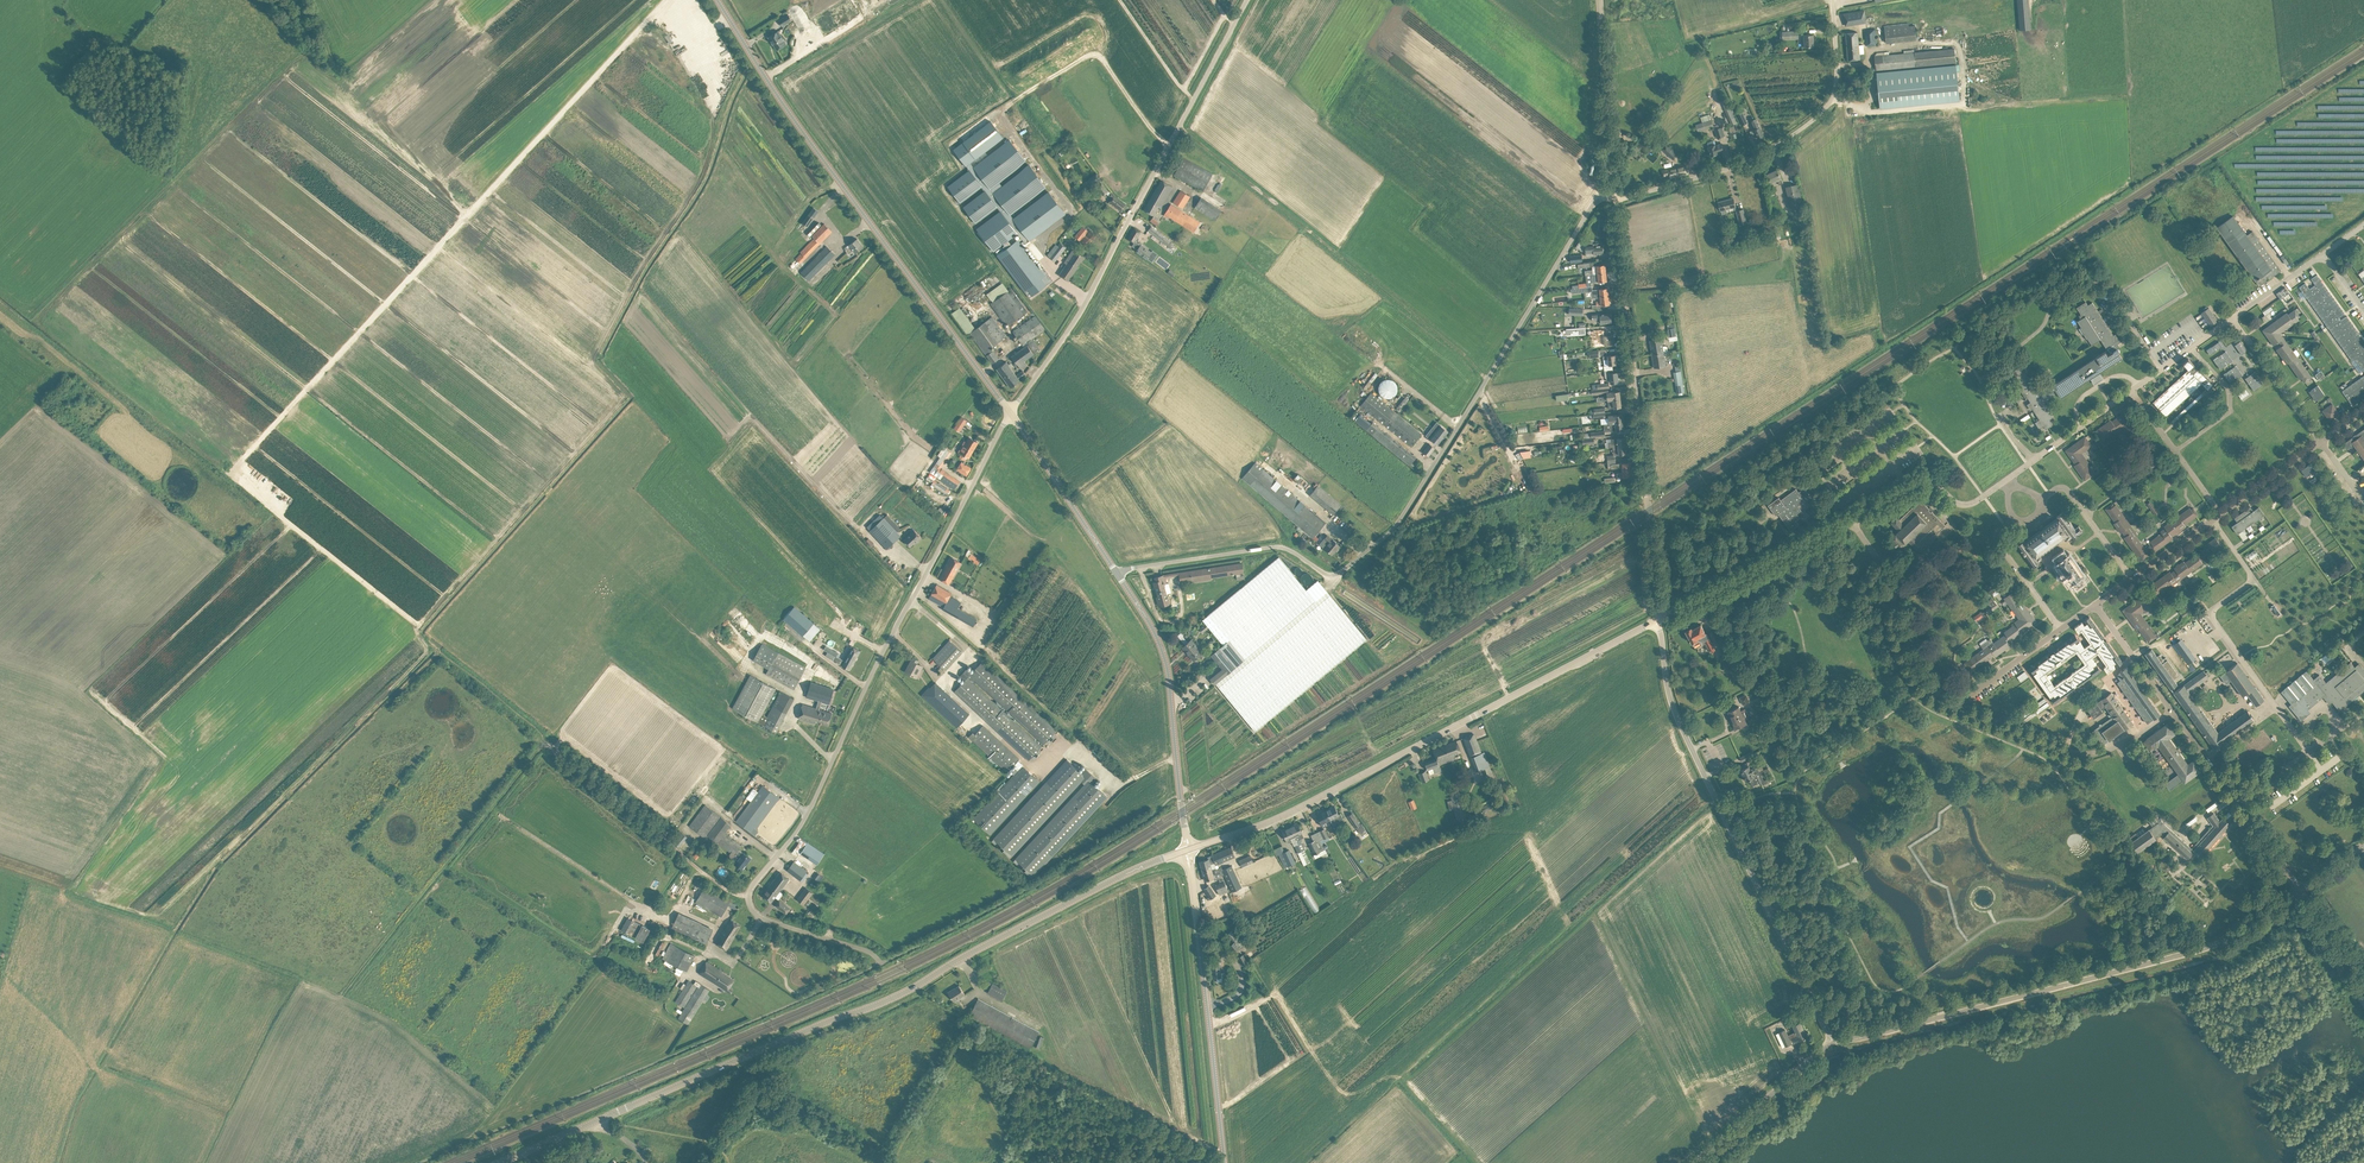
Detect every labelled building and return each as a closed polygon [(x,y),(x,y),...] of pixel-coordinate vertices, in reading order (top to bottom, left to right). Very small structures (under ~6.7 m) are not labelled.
[(830,43),(849,31),(900,0),(803,0),(830,43)] [(1846,22),(1846,26),(1865,22),(1864,18),(1865,18),(1864,10),(1843,14),(1845,22),(1846,22)] [(789,14),(779,20),(782,26),(792,20),(789,14)] [(1916,40),(1915,24),(1909,25),(1909,23),(1884,25),(1885,42),(1916,40)] [(1783,31),(1784,39),(1799,39),(1799,30),(1783,31)] [(1865,31),(1866,46),(1877,45),(1876,30),(1865,31)] [(772,41),(777,50),(786,44),(778,31),(768,37),(771,42),(772,41)] [(1846,33),(1848,60),(1860,59),(1864,59),(1863,45),(1859,45),(1858,32),(1846,33)] [(1803,42),(1805,42),(1806,46),(1814,46),(1813,35),(1803,35),(1803,42)] [(1955,49),(1898,53),(1875,56),(1876,70),(1956,62),(1955,49)] [(1956,65),(1877,72),(1880,108),(1960,101),(1956,65)] [(1725,110),(1732,125),(1738,122),(1732,107),(1725,110)] [(1738,114),(1743,125),(1747,123),(1742,112),(1738,114)] [(1756,129),(1754,129),(1750,131),(1753,138),(1757,136),(1758,138),(1764,135),(1761,130),(1756,118),(1752,120),(1756,129)] [(1702,122),(1705,130),(1714,127),(1712,119),(1702,122)] [(968,170),(947,186),(959,202),(980,186),(984,191),(962,207),(974,223),(996,207),(999,211),(976,229),(992,251),(1016,233),(1019,237),(996,256),(1023,291),(1026,289),(1031,296),(1051,280),(1042,268),(1039,271),(1020,246),(1063,214),(1047,193),(1013,219),(1008,214),(1043,187),(1028,166),(992,193),(991,192),(998,187),(996,184),(989,189),(989,188),(1024,161),(1008,140),(973,167),(969,162),(1002,138),(989,121),(952,149),(968,170)] [(1714,129),(1717,138),(1725,135),(1722,127),(1714,129)] [(1719,153),(1718,152),(1724,151),(1721,142),(1715,144),(1715,141),(1714,142),(1713,140),(1708,142),(1707,144),(1711,156),(1719,153)] [(1661,148),(1673,160),(1678,154),(1666,143),(1661,148)] [(1174,175),(1203,191),(1213,174),(1183,158),(1174,175)] [(1686,165),(1662,170),(1663,176),(1669,175),(1669,177),(1675,176),(1688,173),(1687,168),(1686,165)] [(1767,174),(1771,182),(1777,180),(1779,185),(1783,183),(1781,178),(1777,170),(1767,174)] [(1144,210),(1153,215),(1158,206),(1160,207),(1173,186),(1162,180),(1144,210)] [(1108,195),(1112,198),(1109,202),(1122,210),(1126,205),(1114,196),(1115,195),(1111,192),(1110,192),(1108,191),(1102,183),(1096,188),(1103,196),(1106,193),(1109,195),(1108,195)] [(1786,187),(1791,206),(1794,205),(1796,214),(1797,214),(1798,217),(1805,216),(1802,203),(1797,184),(1786,187)] [(1173,202),(1183,208),(1190,196),(1181,190),(1173,202)] [(1194,208),(1215,221),(1222,210),(1201,197),(1194,208)] [(1718,202),(1721,210),(1736,206),(1733,198),(1718,202)] [(1165,213),(1175,219),(1194,231),(1200,222),(1171,204),(1165,213)] [(1736,210),(1740,225),(1747,223),(1744,208),(1736,210)] [(805,226),(810,230),(821,216),(816,212),(805,226)] [(2255,280),(2259,286),(2281,270),(2252,231),(2248,234),(2233,214),(2216,227),(2252,276),(2255,281),(2255,280)] [(1150,221),(1156,225),(1160,220),(1154,215),(1150,221)] [(814,238),(800,252),(801,253),(796,259),(800,263),(832,231),(824,223),(812,236),(814,238)] [(1083,226),(1074,236),(1080,241),(1088,231),(1083,226)] [(1148,231),(1162,242),(1170,248),(1174,243),(1151,226),(1148,231)] [(1752,230),(1754,237),(1766,233),(1764,226),(1752,230)] [(1139,246),(1141,242),(1138,240),(1139,238),(1137,237),(1141,231),(1134,228),(1128,239),(1133,242),(1131,246),(1137,249),(1139,246)] [(1081,241),(1081,242),(1085,246),(1095,237),(1090,232),(1081,241)] [(845,250),(848,254),(853,250),(855,253),(863,246),(857,238),(849,244),(850,246),(845,250)] [(1581,240),(1581,239),(1576,247),(1582,250),(1583,249),(1586,251),(1587,256),(1595,255),(1594,254),(1604,253),(1603,245),(1598,246),(1598,244),(1587,245),(1585,243),(1585,242),(1581,240)] [(1055,244),(1047,255),(1051,258),(1053,259),(1055,261),(1067,247),(1061,242),(1058,246),(1055,244)] [(1141,245),(1139,246),(1137,249),(1136,251),(1147,259),(1151,252),(1141,245)] [(801,272),(809,280),(835,254),(827,246),(801,272)] [(1073,249),(1066,259),(1069,261),(1060,275),(1068,281),(1078,267),(1077,266),(1083,256),(1073,249)] [(1571,255),(1572,262),(1584,261),(1583,254),(1571,255)] [(1605,264),(1592,266),(1593,274),(1598,273),(1606,272),(1605,264)] [(1593,274),(1590,274),(1591,282),(1592,282),(1594,282),(1599,281),(1599,282),(1607,281),(1606,272),(1598,273),(1593,274)] [(2311,278),(2315,284),(2309,289),(2305,282),(2299,286),(2352,361),(2355,359),(2363,371),(2363,340),(2347,316),(2341,320),(2339,317),(2345,313),(2317,274),(2311,278)] [(2285,287),(2276,293),(2280,299),(2289,293),(2285,287)] [(990,304),(1005,324),(1008,322),(1009,324),(1023,314),(1027,311),(1011,288),(993,302),(990,304)] [(1593,298),(1601,297),(1609,296),(1608,288),(1593,289),(1593,291),(1593,298)] [(1609,296),(1601,297),(1601,301),(1596,301),(1597,305),(1592,305),(1592,308),(1592,309),(1602,309),(1601,305),(1610,304),(1609,296)] [(2081,327),(2080,328),(2087,339),(2088,338),(2091,344),(2099,338),(2106,349),(2056,383),(2055,382),(2054,382),(2053,382),(2053,383),(2052,383),(2052,384),(2052,385),(2039,394),(2025,373),(2027,372),(2024,367),(2020,369),(2019,367),(2012,372),(2015,377),(2013,379),(2026,399),(2028,398),(2030,402),(2029,403),(2039,419),(2035,422),(2039,428),(2044,426),(2046,429),(2053,424),(2050,419),(2054,417),(2044,401),(2057,393),(2060,398),(2090,378),(2092,380),(2093,382),(2097,379),(2094,376),(2099,373),(2122,358),(2119,353),(2119,352),(2120,352),(2120,351),(2120,350),(2119,350),(2119,349),(2118,349),(2117,349),(2116,349),(2114,346),(2120,342),(2115,334),(2114,335),(2092,302),(2088,305),(2086,302),(2078,307),(2077,307),(2081,314),(2080,315),(2079,316),(2081,319),(2079,320),(2078,321),(2081,326),(2081,327)] [(2271,306),(2263,312),(2265,315),(2273,309),(2271,306)] [(959,307),(951,312),(967,333),(975,328),(959,307)] [(2204,311),(2201,313),(2206,319),(2207,321),(2210,325),(2218,320),(2209,308),(2207,308),(2204,311)] [(2269,337),(2268,338),(2270,340),(2271,339),(2273,341),(2271,342),(2273,345),(2278,342),(2281,346),(2276,349),(2278,352),(2280,351),(2282,354),(2280,355),(2286,364),(2288,363),(2300,379),(2301,378),(2305,382),(2312,377),(2279,331),(2288,325),(2289,327),(2299,320),(2298,318),(2300,316),(2295,309),(2288,314),(2287,313),(2271,324),(2273,325),(2269,328),(2267,327),(2262,330),(2266,335),(2268,334),(2269,337)] [(1593,320),(1595,320),(1601,319),(1601,324),(1612,322),(1611,313),(1600,314),(1600,313),(1592,314),(1593,320)] [(1024,347),(1016,353),(1011,356),(1021,369),(1027,364),(1024,360),(1040,349),(1032,338),(1045,329),(1041,324),(1035,315),(1012,332),(1024,347)] [(970,333),(992,363),(999,358),(991,347),(1006,336),(992,317),(970,333)] [(1586,327),(1566,328),(1567,336),(1586,335),(1586,327)] [(1667,329),(1669,337),(1676,336),(1675,327),(1667,329)] [(1592,330),(1593,340),(1600,339),(1600,341),(1605,341),(1605,345),(1614,344),(1613,335),(1601,336),(1600,329),(1592,330)] [(2312,340),(2314,343),(2320,339),(2314,330),(2311,332),(2315,338),(2312,340)] [(1652,354),(1668,352),(1667,346),(1665,345),(1663,346),(1662,338),(1650,340),(1652,354)] [(2241,341),(2237,343),(2237,344),(2239,345),(2239,346),(2239,347),(2239,346),(2241,349),(2241,350),(2242,350),(2243,352),(2243,353),(2247,350),(2241,341)] [(2217,343),(2207,350),(2210,355),(2220,347),(2219,348),(2217,344),(2217,343)] [(1669,352),(1668,352),(1652,354),(1654,368),(1666,366),(1665,357),(1669,356),(1669,355),(1669,352)] [(2224,352),(2213,360),(2217,364),(2227,357),(2226,357),(2223,353),(2224,353),(2224,352)] [(1604,359),(1604,365),(1609,365),(1617,364),(1616,354),(1603,356),(1603,359),(1604,359)] [(2227,357),(2217,364),(2220,369),(2230,362),(2227,358),(2227,357)] [(2188,369),(2153,402),(2166,416),(2202,384),(2208,391),(2214,385),(2188,358),(2183,363),(2188,369)] [(1023,370),(1016,375),(1006,361),(996,368),(1010,387),(1020,380),(1019,379),(1026,374),(1023,370)] [(2234,367),(2224,374),(2227,379),(2237,372),(2237,371),(2237,372),(2234,368),(2234,367)] [(1604,370),(1605,377),(1607,379),(1608,381),(1610,381),(1610,383),(1619,382),(1618,372),(1613,372),(1613,369),(1604,370)] [(1674,372),(1677,393),(1685,391),(1681,370),(1674,372)] [(2321,370),(2315,375),(2319,381),(2325,376),(2321,370)] [(2237,372),(2227,379),(2230,384),(2241,376),(2240,376),(2237,372)] [(2251,377),(2258,387),(2263,384),(2256,374),(2252,377),(2251,377)] [(2342,391),(2353,406),(2363,398),(2363,375),(2342,391)] [(2247,380),(2246,380),(2254,391),(2258,387),(2251,377),(2251,378),(2247,381),(2247,380)] [(1378,387),(1378,389),(1379,392),(1380,393),(1381,395),(1382,396),(1384,397),(1386,398),(1388,398),(1389,398),(1391,397),(1393,396),(1394,396),(1396,394),(1397,392),(1397,390),(1397,388),(1397,386),(1396,384),(1395,383),(1394,381),(1392,380),(1391,379),(1388,379),(1386,379),(1384,380),(1381,381),(1380,383),(1379,384),(1378,387)] [(2315,395),(2321,390),(2318,385),(2311,390),(2315,395)] [(2324,394),(2321,390),(2315,395),(2318,399),(2324,394)] [(1603,401),(1608,400),(1621,399),(1620,391),(1607,392),(1607,395),(1602,396),(1603,401)] [(1360,405),(1410,446),(1411,447),(1421,434),(1370,393),(1360,405)] [(1395,408),(1401,413),(1404,409),(1402,408),(1408,400),(1405,397),(1395,408)] [(1621,399),(1608,400),(1609,408),(1622,407),(1621,399)] [(2322,410),(2329,420),(2339,413),(2332,403),(2322,410)] [(2111,420),(2096,431),(2103,441),(2114,433),(2113,433),(2122,426),(2130,438),(2131,437),(2133,436),(2140,431),(2126,411),(2123,413),(2124,414),(2122,415),(2121,414),(2112,421),(2111,420)] [(1355,421),(1409,465),(1416,457),(1372,422),(1371,423),(1360,414),(1355,421)] [(1610,415),(1608,415),(1609,422),(1609,424),(1610,424),(1623,422),(1622,414),(1610,415)] [(957,422),(960,424),(963,421),(965,418),(963,416),(960,419),(957,422)] [(1623,422),(1610,424),(1611,431),(1611,432),(1616,431),(1624,430),(1623,422)] [(1429,438),(1437,444),(1448,431),(1440,425),(1435,432),(1431,429),(1428,433),(1428,434),(1427,436),(1430,438),(1429,438)] [(2353,436),(2343,444),(2347,449),(2353,444),(2363,460),(2363,428),(2356,435),(2355,434),(2353,436)] [(2069,449),(2066,451),(2075,464),(2074,465),(2085,480),(2095,473),(2087,462),(2086,463),(2080,454),(2092,445),(2085,436),(2068,448),(2069,449)] [(965,445),(963,443),(959,451),(961,453),(959,457),(965,460),(967,456),(969,457),(978,442),(969,437),(965,445)] [(1618,446),(1626,445),(1625,437),(1611,439),(1612,442),(1609,442),(1610,447),(1618,446)] [(2098,438),(2093,442),(2096,447),(2101,443),(2098,438)] [(1423,452),(1428,456),(1435,448),(1429,443),(1423,452)] [(1626,445),(1618,446),(1619,454),(1627,453),(1626,445)] [(936,450),(935,453),(937,455),(938,455),(940,457),(936,462),(942,466),(946,461),(952,452),(950,451),(946,448),(944,446),(939,453),(936,450)] [(1529,449),(1521,450),(1521,458),(1530,457),(1529,449)] [(1621,467),(1622,470),(1633,468),(1632,462),(1616,463),(1615,459),(1607,460),(1608,468),(1621,467)] [(957,470),(967,475),(971,468),(961,462),(957,470)] [(1255,462),(1242,478),(1312,538),(1326,522),(1255,462)] [(2311,463),(2301,470),(2306,477),(2315,470),(2311,463)] [(939,466),(934,475),(940,479),(948,485),(953,477),(945,471),(945,470),(941,467),(939,466)] [(1633,468),(1622,470),(1622,472),(1617,473),(1617,477),(1633,475),(1633,468)] [(932,480),(930,485),(947,493),(949,488),(932,480)] [(1509,494),(1515,484),(1511,481),(1504,492),(1509,494)] [(1309,494),(1333,514),(1341,504),(1318,485),(1309,494)] [(1779,497),(1768,505),(1769,506),(1776,515),(1779,513),(1781,516),(1781,517),(1791,531),(1799,524),(1796,520),(1793,516),(1797,513),(1795,510),(1794,510),(1794,507),(1795,508),(1798,505),(1811,496),(1805,488),(1804,488),(1799,492),(1796,488),(1781,500),(1779,497)] [(1899,530),(1899,531),(1896,533),(1890,538),(1894,542),(1889,547),(1893,551),(1898,546),(1900,549),(1906,543),(1908,540),(1909,541),(1909,540),(1916,548),(1922,543),(1919,541),(1933,528),(1937,533),(1945,525),(1920,499),(1899,520),(1896,517),(1891,522),(1899,530)] [(2147,504),(2155,515),(2158,513),(2150,501),(2147,504)] [(2125,539),(2137,556),(2140,554),(2143,558),(2149,554),(2148,552),(2152,549),(2154,552),(2171,540),(2169,538),(2176,533),(2175,531),(2179,528),(2180,530),(2186,526),(2184,525),(2198,515),(2193,508),(2191,509),(2190,507),(2185,511),(2164,526),(2164,527),(2159,531),(2161,533),(2150,541),(2152,543),(2145,548),(2136,536),(2138,535),(2115,504),(2114,505),(2112,503),(2105,508),(2115,522),(2114,523),(2121,533),(2122,532),(2127,538),(2125,539)] [(2238,522),(2232,526),(2237,534),(2264,514),(2259,507),(2253,511),(2253,510),(2250,507),(2235,518),(2238,522)] [(1813,508),(1808,511),(1812,517),(1817,513),(1813,508)] [(2023,552),(2025,555),(2033,567),(2040,562),(2038,560),(2042,557),(2039,554),(2063,537),(2065,540),(2071,536),(2073,539),(2079,534),(2079,533),(2082,531),(2079,525),(2075,528),(2071,522),(2069,519),(2063,512),(2056,516),(2058,519),(2045,529),(2044,529),(2039,532),(2040,533),(2026,543),(2024,540),(2017,545),(2023,552)] [(901,528),(887,514),(885,516),(883,514),(881,516),(880,514),(866,527),(870,530),(869,531),(886,549),(901,535),(898,531),(901,528)] [(904,540),(910,546),(916,541),(916,542),(921,537),(914,530),(904,540)] [(1320,544),(1332,554),(1340,545),(1327,535),(1324,539),(1320,544)] [(2207,543),(2213,551),(2221,545),(2215,537),(2207,543)] [(2250,559),(2258,554),(2255,550),(2248,554),(2250,559)] [(973,562),(978,565),(981,560),(968,551),(965,555),(968,557),(968,558),(970,559),(970,558),(974,561),(973,562)] [(2083,582),(2087,579),(2083,574),(2083,573),(2082,573),(2069,555),(2067,556),(2064,551),(2055,558),(2058,563),(2057,564),(2063,573),(2063,574),(2066,579),(2067,578),(2070,582),(2069,583),(2070,583),(2073,588),(2077,585),(2078,584),(2079,585),(2079,584),(2081,583),(2082,583),(2082,582),(2082,581),(2083,582)] [(2175,570),(2169,574),(2167,573),(2153,583),(2155,586),(2130,604),(2131,606),(2129,608),(2127,606),(2122,610),(2126,615),(2128,614),(2130,616),(2128,618),(2130,620),(2132,619),(2133,621),(2131,622),(2137,630),(2138,628),(2149,642),(2156,637),(2157,639),(2160,636),(2157,632),(2156,634),(2139,611),(2152,601),(2150,598),(2170,583),(2172,585),(2203,563),(2201,561),(2204,559),(2198,552),(2185,562),(2184,561),(2174,568),(2175,570)] [(1279,556),(1202,620),(1223,645),(1211,655),(1222,668),(1210,679),(1215,684),(1215,683),(1255,731),(1366,638),(1318,580),(1306,589),(1279,556)] [(940,579),(949,584),(961,562),(952,557),(940,579)] [(2213,560),(2207,565),(2210,569),(2216,565),(2213,560)] [(1242,563),(1178,572),(1179,576),(1180,583),(1193,581),(1193,582),(1211,579),(1211,578),(1236,574),(1236,579),(1244,578),(1242,563)] [(1294,572),(1294,573),(1295,574),(1296,575),(1297,576),(1298,576),(1300,575),(1301,574),(1302,573),(1302,572),(1302,570),(1301,569),(1300,568),(1299,568),(1297,567),(1296,568),(1295,568),(1294,569),(1294,571),(1294,572)] [(1301,581),(1302,582),(1303,584),(1305,585),(1307,586),(1308,585),(1309,585),(1311,584),(1312,583),(1313,582),(1313,580),(1313,578),(1312,577),(1311,575),(1310,574),(1308,573),(1307,573),(1305,573),(1304,574),(1303,574),(1301,576),(1300,577),(1300,579),(1301,581)] [(1156,581),(1154,582),(1158,596),(1158,597),(1160,597),(1162,603),(1168,601),(1168,600),(1166,594),(1166,593),(1169,592),(1170,590),(1169,585),(1166,584),(1167,583),(1165,578),(1164,575),(1155,577),(1156,581)] [(946,602),(952,593),(936,585),(931,594),(946,602)] [(1964,663),(1971,672),(1994,655),(1996,656),(2011,645),(2009,642),(2037,621),(2033,616),(2031,618),(2029,615),(2031,614),(2029,611),(2027,612),(2026,610),(2028,609),(2022,602),(2021,603),(2011,589),(2004,594),(2005,597),(2004,598),(2020,620),(2004,632),(2005,634),(1994,643),(1990,638),(1981,645),(1983,649),(1964,663)] [(1991,597),(1984,602),(1989,609),(1997,604),(1991,597)] [(943,607),(943,609),(962,620),(962,619),(973,625),(977,619),(957,608),(946,602),(943,607)] [(2186,609),(2181,614),(2183,616),(2183,617),(2191,610),(2190,609),(2187,605),(2184,607),(2186,609)] [(813,641),(811,639),(820,629),(794,606),(783,619),(803,635),(812,643),(813,641)] [(1986,612),(1988,610),(1986,607),(1980,611),(1986,620),(1990,618),(1986,612)] [(2074,687),(2077,685),(2078,686),(2080,685),(2099,671),(2101,670),(2097,665),(2093,667),(2093,666),(2096,663),(2092,658),(2092,657),(2093,656),(2097,653),(2098,653),(2098,654),(2107,665),(2104,667),(2108,672),(2109,672),(2115,667),(2113,664),(2114,665),(2116,664),(2117,666),(2122,662),(2108,642),(2106,639),(2105,640),(2103,638),(2104,637),(2089,616),(2084,620),(2086,622),(2084,623),(2085,624),(2084,625),(2082,622),(2075,627),(2079,632),(2082,630),(2090,642),(2091,643),(2089,644),(2085,646),(2084,647),(2084,646),(2080,641),(2076,643),(2076,642),(2079,640),(2075,635),(2055,649),(2053,651),(2053,652),(2051,654),(2050,653),(2031,666),(2029,668),(2033,673),(2036,671),(2037,672),(2034,674),(2050,697),(2054,694),(2054,695),(2051,698),(2055,703),(2075,688),(2074,687)] [(1202,632),(1208,628),(1206,624),(1199,629),(1202,632)] [(1702,640),(1704,644),(1706,643),(1711,652),(1715,650),(1701,624),(1692,628),(1692,627),(1686,630),(1692,642),(1694,645),(1700,642),(1699,641),(1702,640)] [(2173,643),(2187,663),(2195,658),(2181,638),(2173,643)] [(1206,655),(1203,651),(1201,652),(1196,646),(1196,645),(1191,639),(1182,647),(1193,660),(1198,656),(1201,659),(1206,655)] [(961,651),(949,640),(933,658),(945,669),(961,651)] [(753,660),(769,668),(766,674),(794,689),(806,667),(762,643),(753,660)] [(1722,643),(1719,644),(1725,656),(1728,654),(1722,643)] [(833,660),(845,667),(850,670),(860,651),(851,646),(843,660),(836,656),(838,652),(826,646),(824,649),(828,651),(825,655),(833,660)] [(2152,649),(2145,653),(2171,689),(2177,684),(2173,678),(2178,675),(2166,657),(2163,659),(2160,654),(2157,656),(2152,649)] [(2223,665),(2233,659),(2229,654),(2219,660),(2223,665)] [(1732,656),(1727,659),(1731,666),(1736,663),(1732,656)] [(919,660),(913,657),(911,660),(912,661),(909,665),(910,666),(907,672),(912,675),(916,677),(921,668),(919,667),(920,665),(917,663),(919,660)] [(1721,659),(1726,669),(1731,666),(1727,659),(1726,657),(1721,659)] [(960,676),(965,680),(954,691),(1029,760),(1042,747),(972,682),(975,679),(1044,744),(1057,730),(982,661),(972,672),(967,668),(960,676)] [(2291,704),(2289,706),(2301,720),(2305,717),(2302,714),(2326,694),(2340,711),(2363,690),(2363,669),(2359,664),(2355,667),(2350,662),(2326,682),(2319,674),(2313,679),(2306,670),(2281,691),(2291,704)] [(2225,672),(2220,675),(2226,683),(2231,680),(2242,696),(2246,693),(2255,706),(2256,706),(2265,699),(2255,686),(2254,687),(2237,663),(2225,671),(2225,672)] [(2118,685),(2120,684),(2124,690),(2130,700),(2147,723),(2153,719),(2154,719),(2160,714),(2126,667),(2119,672),(2120,673),(2118,674),(2118,675),(2118,676),(2121,680),(2118,682),(2117,683),(2118,685)] [(2025,671),(2017,677),(2021,681),(2028,676),(2025,671)] [(2203,671),(2180,687),(2173,692),(2214,748),(2219,745),(2253,720),(2246,710),(2218,731),(2189,691),(2208,678),(2208,677),(2211,675),(2208,671),(2205,673),(2203,671)] [(750,674),(732,708),(776,732),(794,698),(781,691),(767,717),(763,714),(776,688),(750,674)] [(935,682),(930,688),(933,690),(926,699),(957,727),(969,713),(935,682)] [(811,683),(807,697),(809,697),(814,699),(830,704),(834,690),(828,688),(811,683)] [(2094,717),(2103,710),(2102,709),(2105,706),(2113,717),(2093,731),(2099,739),(2103,744),(2109,739),(2109,740),(2113,737),(2113,736),(2123,729),(2124,729),(2134,722),(2130,718),(2112,692),(2088,709),(2094,717)] [(1739,697),(1743,704),(1750,701),(1746,694),(1739,697)] [(2036,709),(2037,713),(2049,706),(2045,698),(2034,705),(2037,709),(2036,709)] [(798,718),(809,721),(814,723),(815,722),(828,726),(832,713),(826,711),(802,704),(798,718)] [(1730,720),(1734,729),(1748,723),(1746,718),(1749,717),(1745,708),(1741,710),(1739,706),(1728,711),(1732,720),(1730,720)] [(2148,739),(2145,741),(2146,744),(2148,746),(2149,748),(2151,750),(2155,747),(2159,744),(2180,773),(2181,775),(2172,781),(2171,779),(2165,783),(2170,789),(2182,780),(2184,779),(2185,781),(2196,773),(2200,770),(2194,760),(2187,765),(2179,753),(2177,750),(2168,738),(2174,734),(2167,724),(2160,730),(2159,728),(2155,731),(2155,732),(2148,738),(2148,739)] [(1019,758),(983,725),(975,734),(973,732),(969,736),(1007,772),(1015,763),(1018,760),(1019,758)] [(1470,753),(1471,755),(1481,751),(1474,734),(1463,738),(1470,753)] [(1460,752),(1456,740),(1433,749),(1436,759),(1437,759),(1437,760),(1445,758),(1445,759),(1449,757),(1450,760),(1456,758),(1454,754),(1460,752)] [(1753,751),(1740,757),(1742,761),(1755,755),(1753,751)] [(991,841),(1010,858),(1081,781),(1085,784),(1013,861),(1032,878),(1062,845),(1063,845),(1075,832),(1074,831),(1107,796),(1094,784),(1098,779),(1084,767),(1080,772),(1067,759),(991,841)] [(1437,761),(1436,759),(1425,763),(1427,770),(1432,768),(1434,773),(1441,770),(1439,765),(1437,760),(1437,761)] [(1015,763),(1017,765),(1015,767),(1016,768),(1018,770),(1014,775),(973,818),(972,820),(974,822),(975,820),(990,834),(1039,781),(1023,766),(1024,765),(1018,760),(1015,763)] [(1490,766),(1488,761),(1475,766),(1477,771),(1490,766)] [(1757,766),(1760,764),(1758,761),(1753,764),(1755,767),(1751,769),(1748,762),(1739,766),(1741,769),(1746,781),(1750,779),(1753,785),(1762,781),(1763,784),(1768,782),(1767,779),(1764,780),(1761,774),(1770,770),(1768,767),(1760,771),(1757,766)] [(2346,769),(2349,776),(2356,773),(2353,766),(2346,769)] [(1419,773),(1422,782),(1429,780),(1425,770),(1419,773)] [(736,821),(755,835),(758,831),(756,829),(778,799),(778,800),(780,798),(763,785),(736,821)] [(1458,790),(1450,792),(1452,800),(1452,802),(1458,825),(1459,824),(1467,822),(1466,819),(1461,800),(1461,798),(1458,790)] [(1408,801),(1412,810),(1417,808),(1413,799),(1408,801)] [(1481,808),(1484,813),(1495,806),(1492,801),(1481,808)] [(2215,802),(2206,809),(2208,812),(2218,805),(2215,802)] [(689,826),(704,837),(720,816),(705,805),(689,826)] [(1334,806),(1326,811),(1330,819),(1332,823),(1343,818),(1340,813),(1338,814),(1334,806)] [(1330,819),(1326,811),(1317,815),(1321,823),(1323,826),(1326,824),(1325,821),(1330,819)] [(1347,815),(1356,827),(1360,824),(1352,812),(1347,815)] [(2159,823),(2160,824),(2150,830),(2149,829),(2146,832),(2143,828),(2129,839),(2138,852),(2156,839),(2156,838),(2161,834),(2164,836),(2163,837),(2186,858),(2193,851),(2201,858),(2231,824),(2223,817),(2220,821),(2214,813),(2207,818),(2213,826),(2192,849),(2164,824),(2158,815),(2149,821),(2153,827),(2159,823)] [(2195,816),(2186,823),(2188,826),(2197,819),(2195,816)] [(707,835),(731,852),(730,853),(730,855),(730,856),(731,857),(733,857),(734,856),(735,855),(739,858),(735,863),(742,869),(747,862),(751,858),(739,849),(742,846),(727,835),(728,833),(726,831),(731,824),(721,817),(707,835)] [(1304,849),(1299,839),(1304,837),(1301,832),(1298,824),(1290,827),(1294,836),(1296,841),(1301,851),(1304,849)] [(1288,843),(1292,841),(1294,846),(1295,845),(1296,849),(1304,865),(1307,864),(1301,851),(1296,841),(1294,836),(1290,827),(1282,831),(1286,839),(1288,843)] [(1324,828),(1315,833),(1320,840),(1323,838),(1325,841),(1329,839),(1328,837),(1328,836),(1324,828)] [(678,846),(686,836),(680,831),(672,842),(678,846)] [(1322,850),(1325,849),(1320,840),(1315,833),(1311,835),(1313,840),(1308,843),(1314,854),(1313,854),(1315,858),(1324,854),(1322,850)] [(800,853),(817,864),(824,854),(807,842),(800,853)] [(1289,849),(1284,852),(1281,846),(1274,849),(1276,855),(1278,854),(1285,868),(1296,863),(1289,849)] [(1200,861),(1202,871),(1211,869),(1210,865),(1218,861),(1218,863),(1235,856),(1231,847),(1207,856),(1208,859),(1200,861)] [(1239,860),(1242,867),(1253,862),(1250,855),(1239,860)] [(787,870),(800,880),(807,871),(794,861),(787,870)] [(1222,870),(1219,871),(1221,876),(1224,875),(1231,892),(1242,887),(1232,865),(1221,869),(1222,870)] [(1211,869),(1202,871),(1205,880),(1214,878),(1214,880),(1219,878),(1222,877),(1221,876),(1219,871),(1217,872),(1216,869),(1216,868),(1211,869)] [(783,893),(779,891),(789,878),(781,872),(763,895),(771,902),(775,896),(779,899),(783,893)] [(818,880),(822,875),(817,872),(813,877),(818,880)] [(1219,878),(1220,883),(1215,885),(1219,895),(1228,891),(1222,877),(1219,878)] [(696,884),(688,896),(709,909),(724,918),(731,906),(716,897),(716,898),(711,895),(712,893),(696,884)] [(1204,889),(1210,899),(1215,895),(1209,885),(1204,889)] [(1306,886),(1300,889),(1315,912),(1320,909),(1306,886)] [(796,899),(804,905),(813,893),(805,887),(796,899)] [(775,905),(786,913),(790,908),(779,900),(775,905)] [(724,930),(716,943),(726,950),(735,936),(734,935),(741,925),(731,919),(724,930)] [(642,924),(641,927),(640,926),(641,925),(632,920),(625,932),(634,937),(640,927),(640,928),(635,937),(643,941),(650,928),(642,924)] [(674,920),(670,930),(707,945),(711,935),(674,920)] [(1228,946),(1233,952),(1240,947),(1239,947),(1245,943),(1240,937),(1238,939),(1232,930),(1228,933),(1230,936),(1228,937),(1230,939),(1231,938),(1234,942),(1228,946)] [(654,953),(657,955),(664,943),(661,942),(654,953)] [(663,958),(687,971),(695,956),(671,943),(663,958)] [(1248,962),(1244,955),(1243,954),(1238,957),(1242,965),(1248,962)] [(722,972),(723,971),(707,961),(699,973),(713,982),(731,993),(733,989),(729,987),(734,980),(722,972)] [(1213,978),(1216,977),(1217,982),(1223,981),(1223,976),(1221,976),(1219,961),(1211,962),(1213,978)] [(700,984),(700,983),(696,980),(694,983),(689,980),(675,1002),(684,1007),(697,985),(698,986),(679,1018),(688,1024),(709,989),(700,984)] [(991,986),(987,993),(1002,1000),(1007,990),(993,983),(991,986)] [(964,994),(962,990),(959,985),(952,990),(951,989),(948,992),(953,1001),(964,994)] [(969,1015),(1024,1044),(1030,1048),(1039,1031),(978,998),(969,1015)] [(1796,1031),(1788,1035),(1790,1040),(1798,1036),(1800,1041),(1808,1037),(1806,1032),(1805,1032),(1800,1022),(1793,1026),(1796,1031)] [(1792,1043),(1790,1040),(1788,1035),(1785,1029),(1776,1034),(1783,1047),(1792,1043)]
